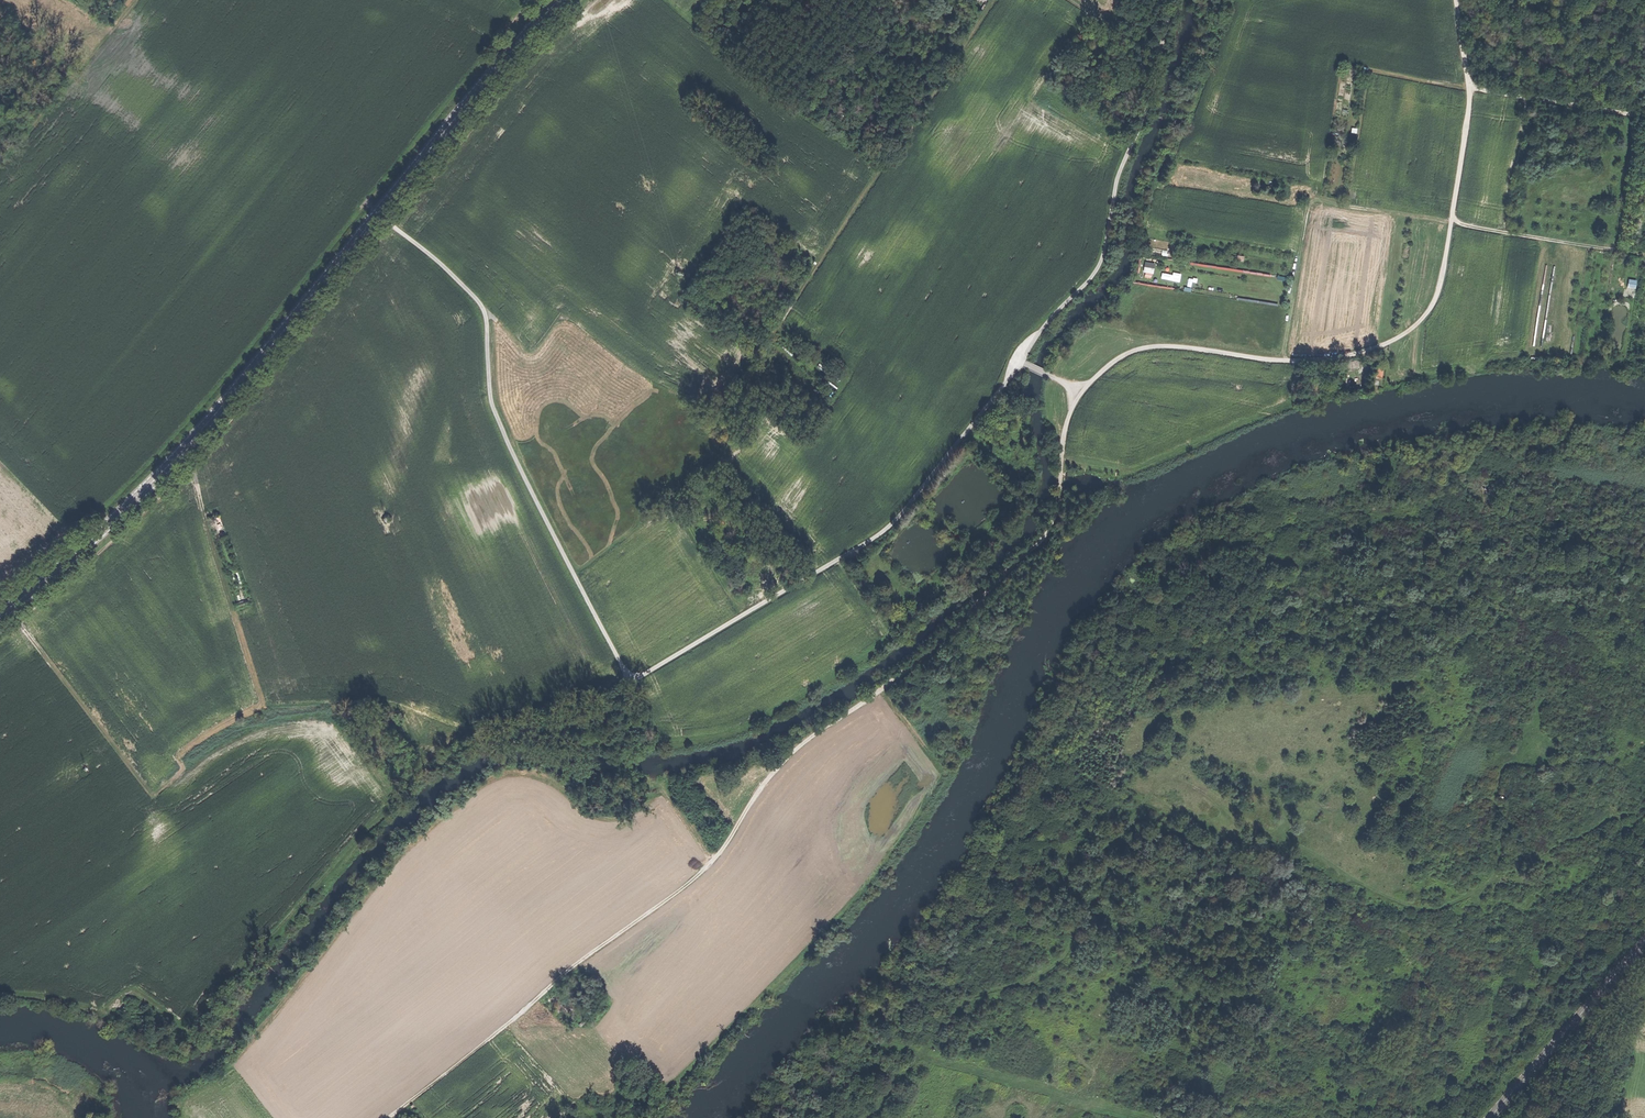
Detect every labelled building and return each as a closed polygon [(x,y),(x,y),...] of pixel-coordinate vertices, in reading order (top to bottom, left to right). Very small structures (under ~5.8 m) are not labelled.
[(1154,264),(1145,263),(1143,272),(1152,273),(1154,264)] [(1629,278),(1627,286),(1636,288),(1637,280),(1629,278)]
